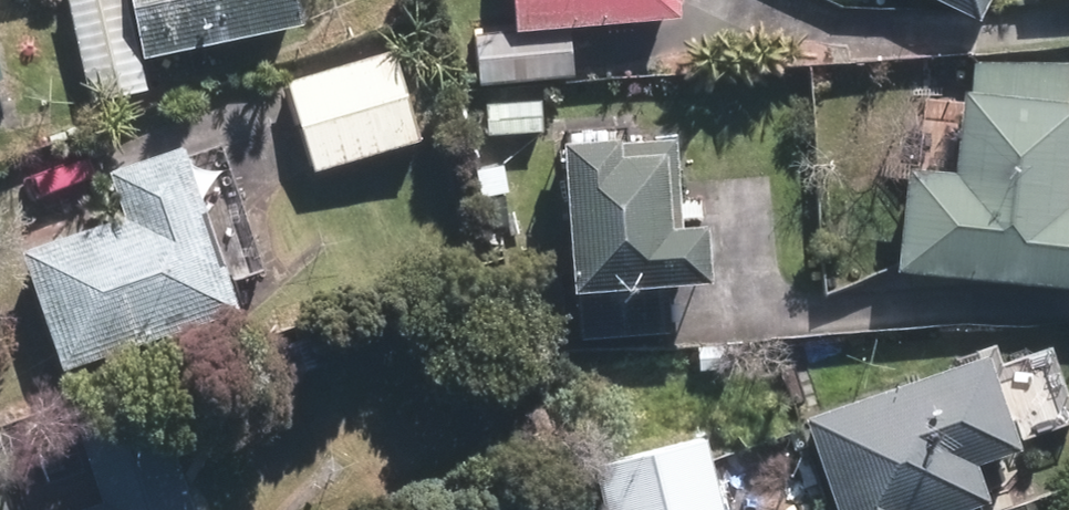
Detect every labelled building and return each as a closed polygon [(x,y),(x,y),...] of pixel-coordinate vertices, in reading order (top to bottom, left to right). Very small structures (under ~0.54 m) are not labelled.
[(64,3),(88,103),(134,92),(113,0),(76,0),(64,3)] [(144,60),(292,31),(285,0),(131,0),(144,60)] [(512,27),(662,18),(661,0),(511,0),(512,27)] [(966,16),(974,0),(934,0),(966,16)] [(557,34),(478,43),(483,88),(563,79),(557,34)] [(391,60),(290,89),(314,173),(415,143),(391,60)] [(539,107),(487,108),(488,137),(539,136),(539,107)] [(907,184),(898,270),(1068,287),(1068,221),(1043,218),(1053,120),(960,111),(952,189),(907,184)] [(593,160),(551,162),(556,298),(686,293),(684,250),(644,252),(641,176),(594,178),(593,160)] [(128,230),(25,265),(60,370),(217,317),(166,167),(113,185),(128,230)] [(803,426),(832,509),(947,509),(973,501),(960,461),(1000,447),(973,368),(803,426)] [(149,433),(83,455),(102,509),(175,509),(149,433)] [(598,465),(609,509),(725,509),(706,437),(598,465)]
